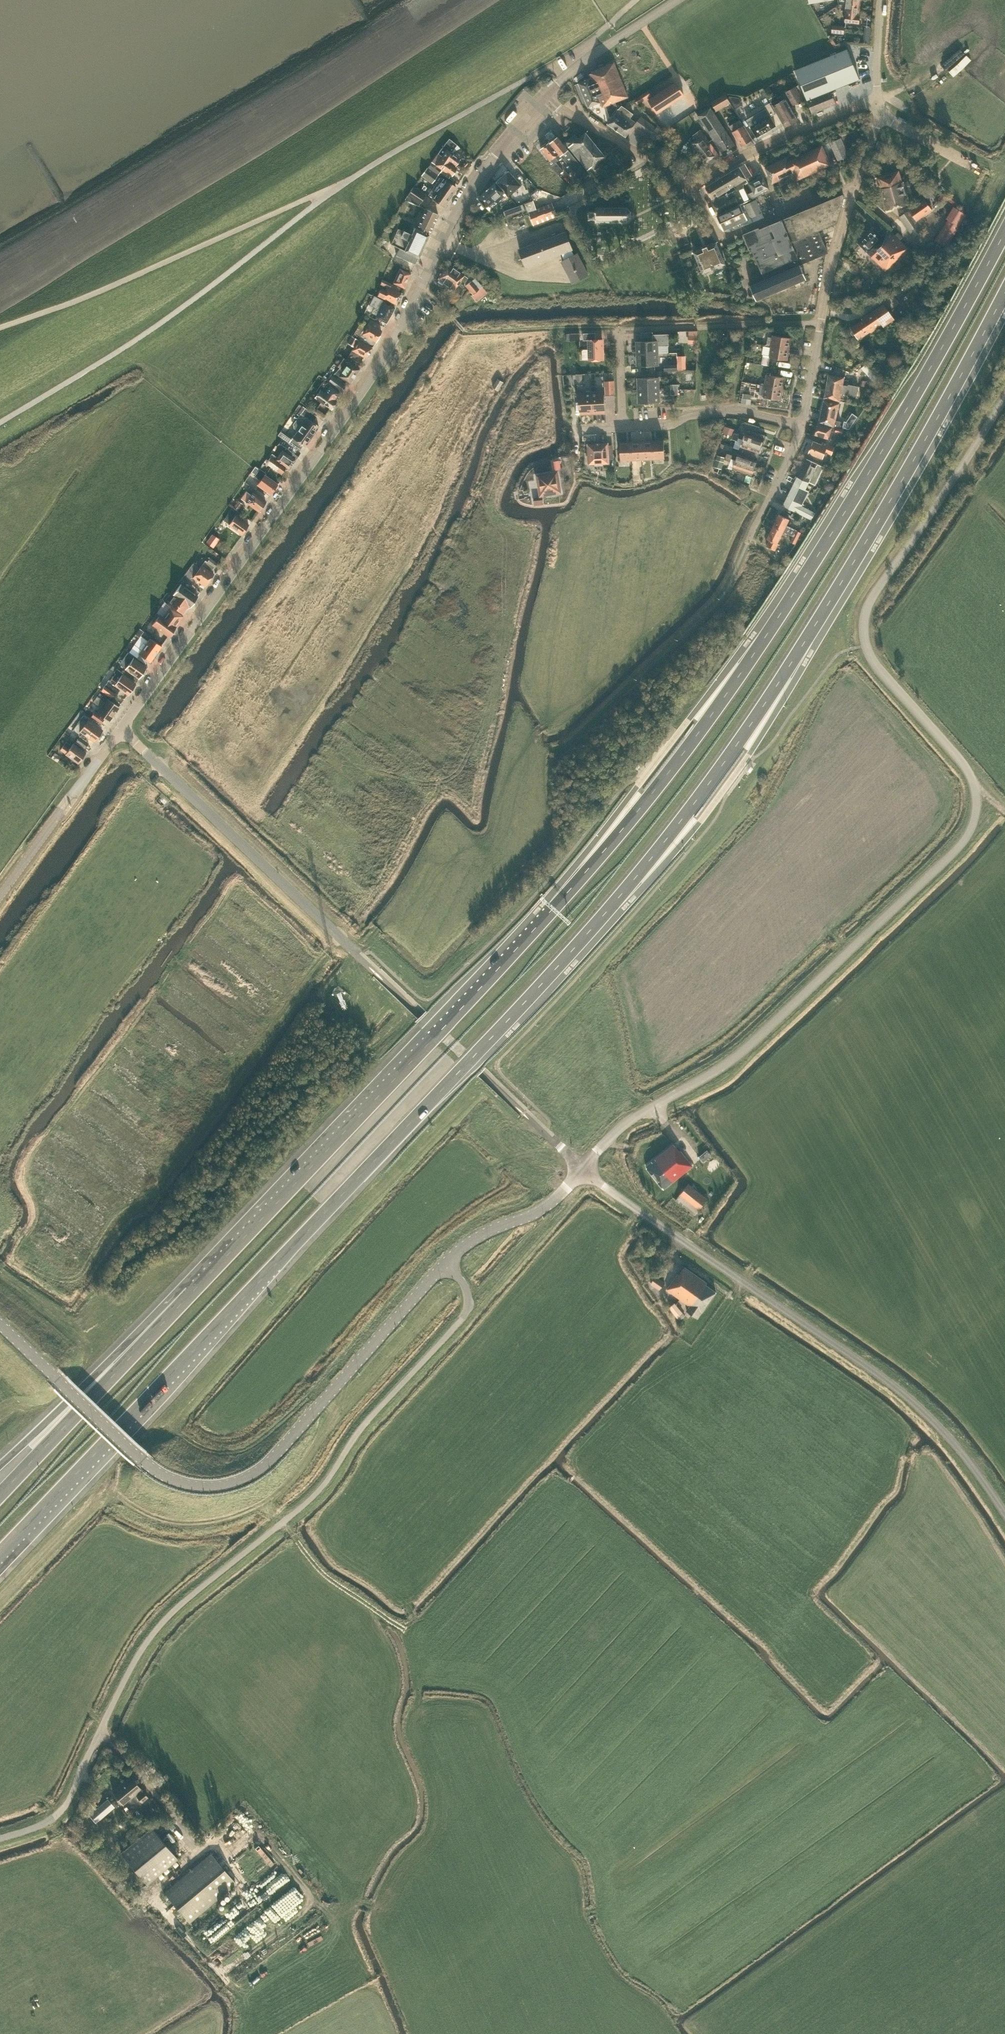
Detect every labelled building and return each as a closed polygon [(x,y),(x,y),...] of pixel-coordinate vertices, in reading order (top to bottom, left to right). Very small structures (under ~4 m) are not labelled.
[(839,4),(846,5),(845,11),(846,11),(845,22),(859,23),(860,16),(859,16),(859,12),(860,0),(838,0),(839,4)] [(844,34),(844,26),(832,25),(832,33),(844,34)] [(795,70),(807,100),(814,97),(814,98),(807,100),(812,113),(836,103),(831,90),(859,79),(847,49),(795,70)] [(956,75),(975,61),(971,55),(952,69),(956,75)] [(597,69),(597,71),(589,74),(591,78),(579,83),(588,107),(601,102),(603,107),(606,106),(608,109),(616,106),(614,102),(628,97),(623,83),(631,80),(625,64),(616,67),(614,62),(597,69)] [(648,100),(657,113),(684,96),(675,82),(648,100)] [(773,93),(769,86),(764,89),(768,96),(773,93)] [(786,92),(793,105),(802,99),(795,86),(786,92)] [(652,96),(648,90),(635,99),(638,104),(652,96)] [(711,102),(716,111),(730,103),(725,94),(711,102)] [(780,102),(776,95),(769,99),(785,127),(798,119),(786,98),(780,102)] [(729,96),(736,108),(743,104),(739,97),(729,96)] [(757,137),(776,126),(770,116),(776,113),(770,103),(769,103),(768,104),(764,106),(766,109),(746,120),(757,137)] [(630,118),(633,113),(622,105),(618,109),(608,123),(626,136),(634,125),(650,136),(656,127),(641,116),(636,122),(630,118)] [(737,148),(724,127),(711,107),(698,115),(725,156),(737,148)] [(729,126),(733,131),(733,132),(741,146),(752,140),(744,125),(743,125),(740,119),(729,126)] [(574,172),(581,166),(575,160),(557,137),(551,130),(545,134),(551,141),(547,144),(546,143),(541,147),(542,148),(541,149),(550,160),(548,162),(558,175),(563,171),(556,162),(559,160),(562,157),(574,172)] [(704,134),(703,134),(700,130),(693,135),(696,139),(691,143),(699,153),(711,143),(704,134)] [(578,139),(575,134),(566,142),(570,146),(569,146),(575,153),(574,154),(579,159),(588,169),(593,165),(605,156),(586,132),(578,139)] [(671,143),(675,139),(669,132),(665,135),(671,143)] [(459,158),(451,152),(457,145),(454,143),(449,138),(438,153),(454,166),(459,158)] [(706,162),(708,165),(719,157),(717,154),(718,153),(711,143),(699,153),(706,162)] [(787,158),(765,168),(772,183),(794,173),(797,180),(830,165),(822,146),(788,161),(787,158)] [(442,169),(440,172),(449,178),(450,175),(451,176),(456,168),(454,166),(438,153),(431,162),(442,169)] [(440,172),(430,164),(428,167),(438,175),(440,172)] [(706,187),(715,203),(713,204),(717,213),(738,202),(736,196),(729,199),(727,194),(720,197),(718,195),(726,191),(728,194),(736,189),(734,186),(751,175),(745,164),(706,187)] [(588,174),(582,166),(576,171),(582,178),(588,174)] [(438,175),(428,167),(421,175),(432,183),(438,175)] [(902,181),(899,170),(877,177),(886,210),(910,203),(904,181),(902,181)] [(521,185),(509,171),(496,182),(507,194),(509,196),(521,185)] [(456,187),(440,177),(428,195),(443,206),(456,187)] [(536,190),(540,186),(531,177),(527,181),(536,190)] [(763,193),(769,190),(763,177),(750,184),(754,191),(748,194),(751,199),(763,193)] [(490,210),(507,194),(496,182),(478,198),(486,207),(487,207),(490,210)] [(426,195),(424,193),(414,186),(407,196),(419,204),(426,195)] [(844,196),(843,194),(759,230),(759,228),(743,235),(749,249),(752,248),(765,279),(750,286),(756,300),(806,279),(800,265),(800,264),(828,252),(818,230),(837,222),(844,196)] [(405,199),(418,205),(419,204),(407,196),(405,199)] [(745,205),(751,217),(762,212),(756,199),(745,205)] [(899,217),(914,237),(923,230),(919,224),(924,221),(921,217),(932,209),(925,199),(899,217)] [(413,210),(416,205),(406,200),(404,205),(413,210)] [(558,216),(552,202),(529,211),(534,225),(558,216)] [(513,214),(525,209),(523,204),(511,209),(513,214)] [(739,225),(738,223),(747,219),(740,204),(729,209),(737,226),(739,225)] [(631,211),(627,208),(627,207),(626,207),(621,207),(616,207),(615,207),(610,207),(605,207),(604,207),(603,207),(603,206),(597,206),(597,207),(596,207),(596,211),(589,211),(588,211),(588,217),(589,217),(589,218),(596,218),(596,221),(597,221),(597,222),(603,222),(603,221),(604,221),(604,222),(605,222),(605,221),(609,221),(609,222),(610,222),(610,221),(615,221),(615,222),(616,222),(616,221),(620,221),(620,222),(622,222),(622,221),(626,222),(627,222),(627,221),(631,217),(631,218),(632,217),(631,217),(631,212),(632,212),(631,211)] [(399,248),(396,255),(415,263),(418,257),(438,214),(426,209),(416,228),(414,228),(411,235),(398,228),(390,244),(399,248)] [(718,214),(725,229),(733,226),(734,228),(737,226),(729,209),(718,214)] [(948,220),(935,240),(946,247),(959,227),(948,220)] [(882,236),(873,227),(858,243),(886,270),(907,248),(888,229),(882,236)] [(574,255),(571,249),(572,248),(571,247),(566,233),(566,232),(520,249),(520,251),(520,250),(525,264),(526,266),(563,252),(565,260),(562,261),(573,283),(588,275),(577,254),(574,255)] [(681,250),(684,258),(694,254),(688,242),(679,246),(681,250)] [(708,246),(707,246),(703,248),(694,252),(703,273),(725,263),(716,243),(708,246)] [(398,264),(392,261),(386,272),(393,275),(398,264)] [(438,279),(454,290),(458,284),(462,286),(467,278),(448,264),(438,279)] [(410,273),(400,268),(393,282),(404,287),(410,273)] [(465,285),(472,294),(479,289),(482,286),(474,278),(471,280),(465,285)] [(378,296),(381,297),(396,304),(401,293),(389,287),(391,283),(382,279),(380,284),(386,287),(383,292),(380,291),(378,296)] [(904,285),(901,279),(894,284),(897,289),(904,285)] [(375,310),(378,312),(376,317),(386,323),(395,307),(384,301),(374,296),(370,304),(376,308),(375,310)] [(862,319),(863,319),(851,327),(859,339),(870,331),(871,332),(882,324),(883,326),(894,319),(884,304),(862,319)] [(366,326),(360,322),(353,335),(360,338),(359,339),(372,346),(375,341),(381,331),(368,323),(366,326)] [(698,330),(689,331),(688,343),(697,344),(698,330)] [(580,333),(567,334),(567,341),(580,341),(580,333)] [(582,360),(590,359),(590,360),(603,359),(602,339),(596,339),(596,333),(583,333),(584,340),(589,340),(589,349),(582,349),(582,360)] [(668,334),(653,334),(653,340),(637,341),(637,353),(657,353),(657,346),(669,345),(668,334)] [(789,349),(791,338),(773,335),(772,346),(789,349)] [(358,339),(352,336),(351,336),(350,338),(351,338),(348,343),(350,344),(354,346),(348,356),(360,363),(363,356),(366,358),(372,347),(358,339)] [(763,355),(770,356),(770,357),(787,359),(789,349),(772,346),(765,345),(763,355)] [(637,353),(638,366),(658,365),(657,353),(637,353)] [(349,362),(341,356),(335,364),(340,367),(336,373),(339,376),(349,383),(359,369),(349,361),(349,362)] [(686,356),(678,356),(678,370),(686,370),(686,356)] [(849,373),(852,376),(855,373),(858,377),(868,367),(862,361),(849,373)] [(890,363),(883,369),(887,373),(894,367),(890,363)] [(695,370),(684,371),(684,379),(696,378),(695,370)] [(840,400),(844,401),(846,394),(857,396),(859,386),(849,384),(848,386),(843,385),(844,377),(829,374),(825,398),(840,401),(840,400)] [(334,399),(339,392),(338,392),(344,384),(332,375),(326,384),(322,382),(316,391),(318,393),(315,397),(321,401),(315,410),(323,415),(323,416),(325,417),(336,401),(334,399)] [(782,388),(784,377),(767,375),(765,385),(782,388)] [(659,389),(658,377),(638,378),(639,390),(659,389)] [(498,390),(503,382),(498,378),(493,387),(498,390)] [(763,396),(781,399),(782,388),(765,385),(763,396)] [(639,390),(639,403),(659,402),(659,389),(639,390)] [(604,391),(591,392),(592,413),(605,412),(604,391)] [(580,414),(592,413),(591,392),(579,392),(580,414)] [(840,428),(841,421),(835,420),(839,403),(824,399),(819,423),(832,426),(840,428)] [(312,421),(316,416),(312,413),(305,408),(303,406),(292,422),(294,423),(312,436),(319,426),(312,421)] [(295,433),(292,437),(288,443),(299,450),(303,445),(304,446),(312,436),(294,423),(293,424),(294,428),(297,431),(295,433)] [(766,435),(752,430),(753,425),(748,423),(746,429),(743,439),(762,446),(766,435)] [(835,432),(842,434),(843,429),(840,428),(832,426),(832,427),(819,423),(815,435),(829,439),(829,438),(831,439),(833,431),(835,432)] [(732,435),(734,429),(725,426),(723,432),(732,435)] [(281,439),(276,446),(282,450),(277,457),(272,453),(270,456),(271,456),(266,463),(281,473),(285,467),(288,469),(300,452),(281,439)] [(743,439),(739,449),(759,456),(762,446),(743,439)] [(665,457),(664,440),(653,441),(653,459),(665,458),(665,457)] [(631,442),(632,460),(643,459),(642,441),(631,442)] [(642,441),(643,459),(653,459),(653,441),(642,441)] [(809,453),(822,458),(825,452),(832,454),(835,447),(823,442),(822,444),(813,441),(809,453)] [(631,442),(620,442),(621,460),(632,460),(631,442)] [(589,464),(609,463),(608,443),(588,444),(589,464)] [(739,449),(736,459),(756,466),(759,456),(739,449)] [(722,465),(725,457),(717,455),(715,462),(722,465)] [(798,476),(783,505),(786,507),(784,512),(792,516),(792,515),(800,519),(803,515),(811,519),(815,513),(802,506),(809,491),(805,489),(809,482),(815,485),(824,467),(806,458),(798,476)] [(732,470),(752,477),(756,466),(736,459),(732,470)] [(260,480),(257,484),(270,494),(278,484),(265,475),(266,473),(260,469),(259,469),(254,476),(260,480)] [(537,475),(541,495),(560,492),(557,472),(537,475)] [(251,494),(246,491),(241,498),(258,511),(265,501),(253,492),(251,494)] [(242,503),(238,500),(233,507),(237,510),(242,503)] [(241,514),(232,508),(224,520),(229,524),(229,525),(242,534),(249,524),(238,517),(241,514)] [(779,514),(773,526),(783,531),(793,536),(798,538),(801,532),(786,525),(789,519),(779,514)] [(223,522),(218,528),(223,531),(227,525),(223,522)] [(767,538),(770,540),(767,546),(775,550),(778,543),(777,543),(783,531),(773,526),(767,538)] [(219,539),(212,534),(206,542),(213,547),(219,539)] [(205,560),(200,568),(193,563),(181,579),(189,585),(194,578),(205,586),(214,573),(211,571),(214,566),(217,562),(210,557),(207,561),(205,560)] [(190,606),(198,596),(187,589),(190,585),(181,579),(172,591),(174,592),(171,596),(173,597),(170,601),(168,603),(183,614),(189,605),(190,606)] [(178,622),(180,621),(181,619),(182,617),(182,616),(170,607),(163,617),(159,614),(152,624),(169,636),(176,626),(175,626),(178,622)] [(152,659),(154,657),(154,656),(161,646),(150,638),(142,650),(134,645),(130,652),(137,657),(137,658),(144,663),(147,660),(150,662),(151,660),(152,659)] [(124,658),(120,663),(119,664),(125,668),(138,677),(142,673),(143,672),(145,670),(145,668),(146,667),(133,658),(134,656),(128,652),(124,658)] [(123,673),(117,668),(114,671),(114,672),(115,673),(110,681),(108,680),(101,690),(111,697),(115,692),(117,694),(120,689),(128,694),(135,684),(122,674),(123,673)] [(109,721),(119,706),(108,698),(105,702),(97,696),(93,701),(101,708),(97,713),(109,721)] [(95,711),(91,716),(101,723),(104,719),(95,711)] [(94,741),(102,729),(88,719),(89,718),(84,714),(82,716),(73,729),(78,733),(80,731),(94,741)] [(80,736),(75,741),(84,748),(89,742),(80,736)] [(65,742),(60,749),(66,753),(65,754),(78,763),(85,753),(73,744),(71,746),(65,742)] [(652,1162),(646,1166),(664,1189),(692,1166),(680,1150),(679,1151),(674,1144),(655,1159),(656,1160),(653,1163),(652,1162)] [(699,1155),(704,1161),(712,1154),(707,1148),(699,1155)] [(708,1198),(688,1183),(676,1199),(695,1214),(708,1198)] [(707,1283),(684,1267),(679,1275),(678,1274),(667,1289),(690,1305),(687,1310),(698,1318),(701,1313),(716,1292),(706,1284),(707,1283)] [(665,1283),(655,1276),(651,1283),(660,1289),(665,1283)] [(668,1306),(677,1317),(677,1316),(680,1320),(685,1315),(674,1302),(668,1306)] [(123,1804),(137,1792),(139,1794),(137,1796),(141,1801),(147,1796),(143,1791),(142,1791),(140,1789),(141,1788),(131,1776),(112,1791),(123,1804)] [(95,1822),(108,1812),(101,1804),(95,1809),(88,1801),(84,1810),(95,1822)] [(167,1845),(172,1842),(167,1836),(162,1839),(152,1827),(121,1852),(146,1883),(177,1858),(167,1845)] [(164,1892),(190,1922),(236,1884),(210,1853),(164,1892)]
